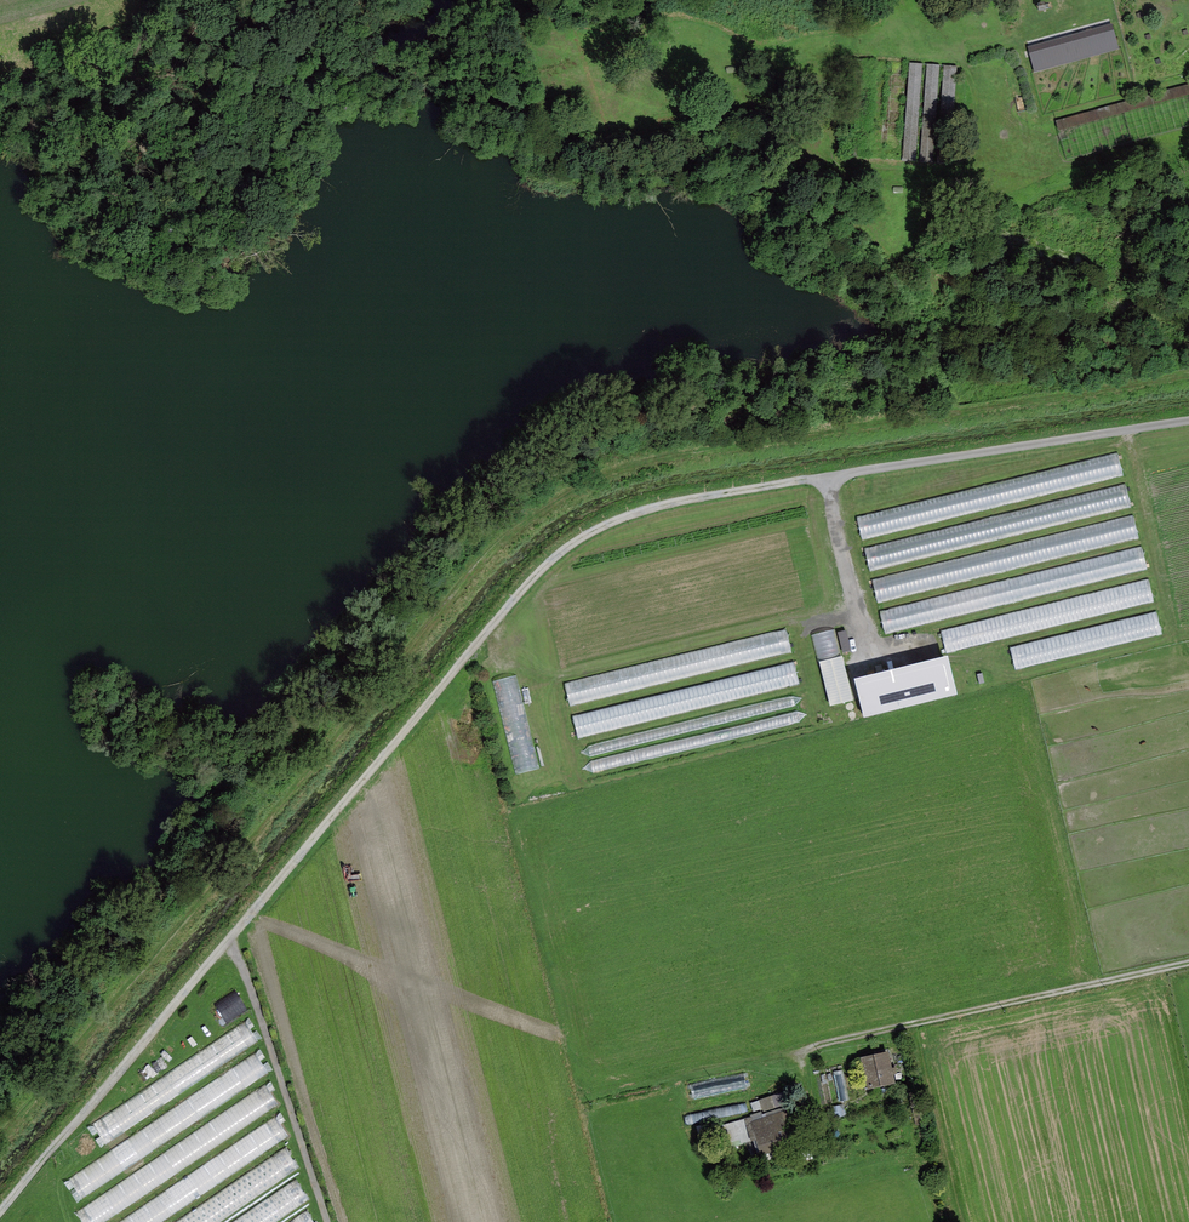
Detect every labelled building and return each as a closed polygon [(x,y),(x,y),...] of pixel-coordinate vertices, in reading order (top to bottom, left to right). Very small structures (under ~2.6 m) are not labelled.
[(1112,25),(1028,48),(1035,72),(1119,49),(1112,25)] [(954,114),(958,65),(913,62),(907,140),(926,141),(926,129),(938,130),(939,112),(954,114)] [(1056,121),(1066,159),(1188,126),(1188,85),(1056,121)] [(1130,453),(850,516),(879,641),(971,620),(977,648),(1002,642),(1009,670),(1171,633),(1130,453)] [(570,699),(793,655),(789,633),(566,677),(570,699)] [(844,657),(821,663),(835,719),(858,714),(844,657)] [(948,658),(854,681),(863,719),(957,696),(948,658)] [(794,664),(574,715),(579,738),(800,686),(794,664)] [(498,679),(516,773),(539,769),(521,674),(498,679)] [(236,991),(138,1054),(151,1074),(249,1011),(236,991)] [(246,1023),(67,1143),(81,1164),(260,1044),(246,1023)] [(888,1051),(860,1057),(868,1090),(896,1084),(894,1074),(897,1073),(896,1067),(892,1068),(888,1051)] [(256,1056),(67,1182),(81,1204),(270,1077),(256,1056)] [(745,1069),(688,1083),(693,1101),(749,1087),(745,1069)] [(843,1070),(832,1072),(838,1102),(850,1100),(843,1070)] [(78,1212),(85,1221),(110,1221),(282,1106),(268,1085),(78,1212)] [(782,1093),(759,1100),(760,1100),(750,1103),(753,1112),(763,1109),(764,1112),(786,1105),(782,1093)] [(746,1101),(685,1113),(687,1124),(748,1112),(746,1101)] [(746,1121),(759,1157),(802,1141),(789,1106),(746,1121)] [(122,1221),(168,1221),(293,1139),(279,1117),(122,1221)] [(744,1119),(722,1125),(729,1147),(750,1141),(744,1119)] [(179,1221),(224,1221),(303,1170),(288,1149),(179,1221)] [(237,1221),(283,1221),(312,1203),(297,1182),(237,1221)] [(293,1221),(317,1221),(309,1211),(293,1221)]
